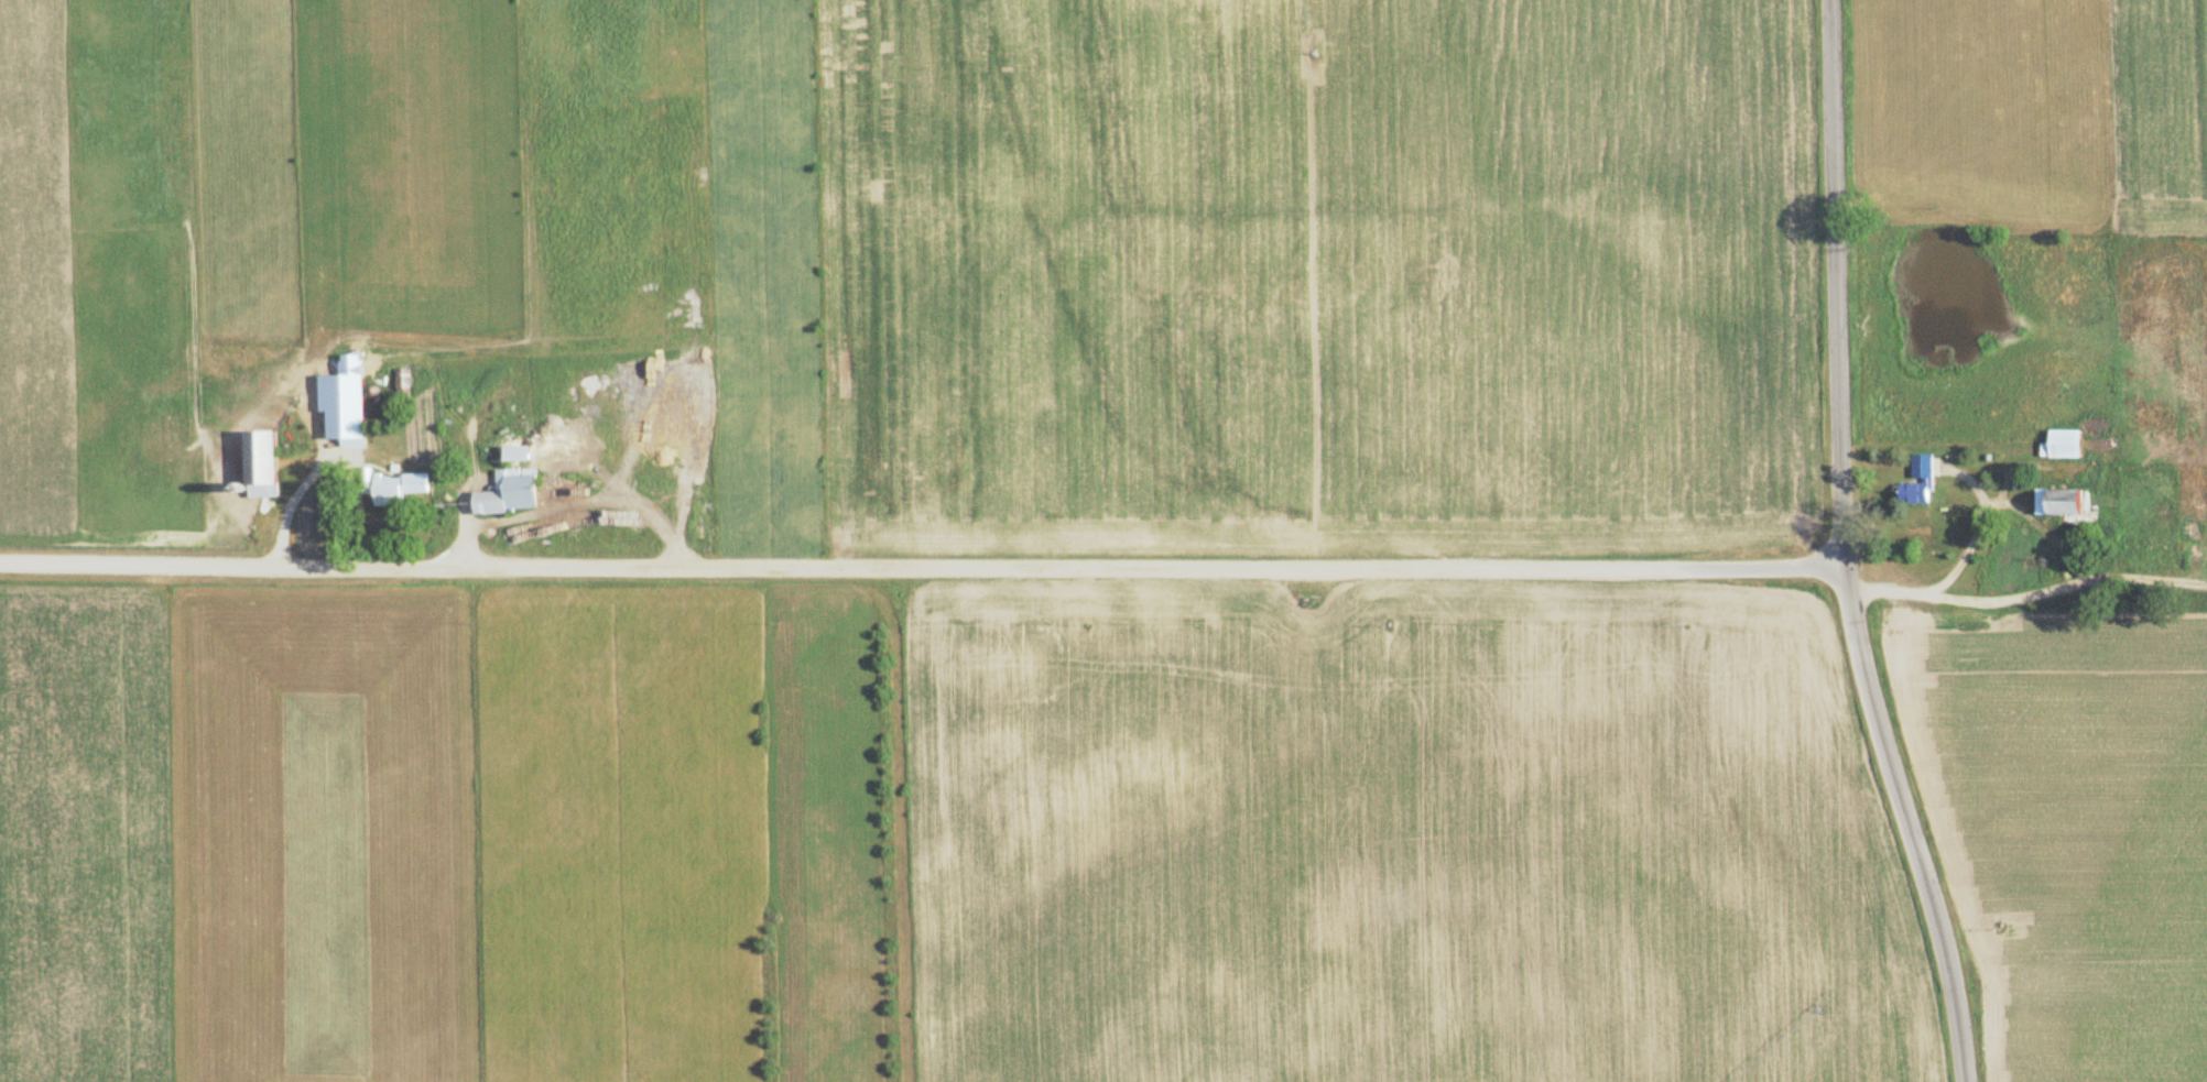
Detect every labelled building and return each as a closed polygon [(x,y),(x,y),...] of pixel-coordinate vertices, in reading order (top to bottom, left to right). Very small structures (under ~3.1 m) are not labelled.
[(407,369),(394,369),(394,398),(407,398),(407,369)] [(361,391),(361,370),(297,370),(297,391),(361,391)] [(243,497),(273,497),(273,430),(242,430),(243,497)] [(2078,458),(2078,430),(2047,430),(2047,444),(2038,444),(2038,458),(2078,458)] [(1910,483),(1905,483),(1905,502),(1930,502),(1930,454),(1910,454),(1910,483)] [(362,494),(397,494),(397,467),(383,467),(383,461),(362,461),(362,494)] [(2034,515),(2079,515),(2079,490),(2034,490),(2034,515)] [(504,491),(470,491),(470,515),(504,515),(504,491)]
